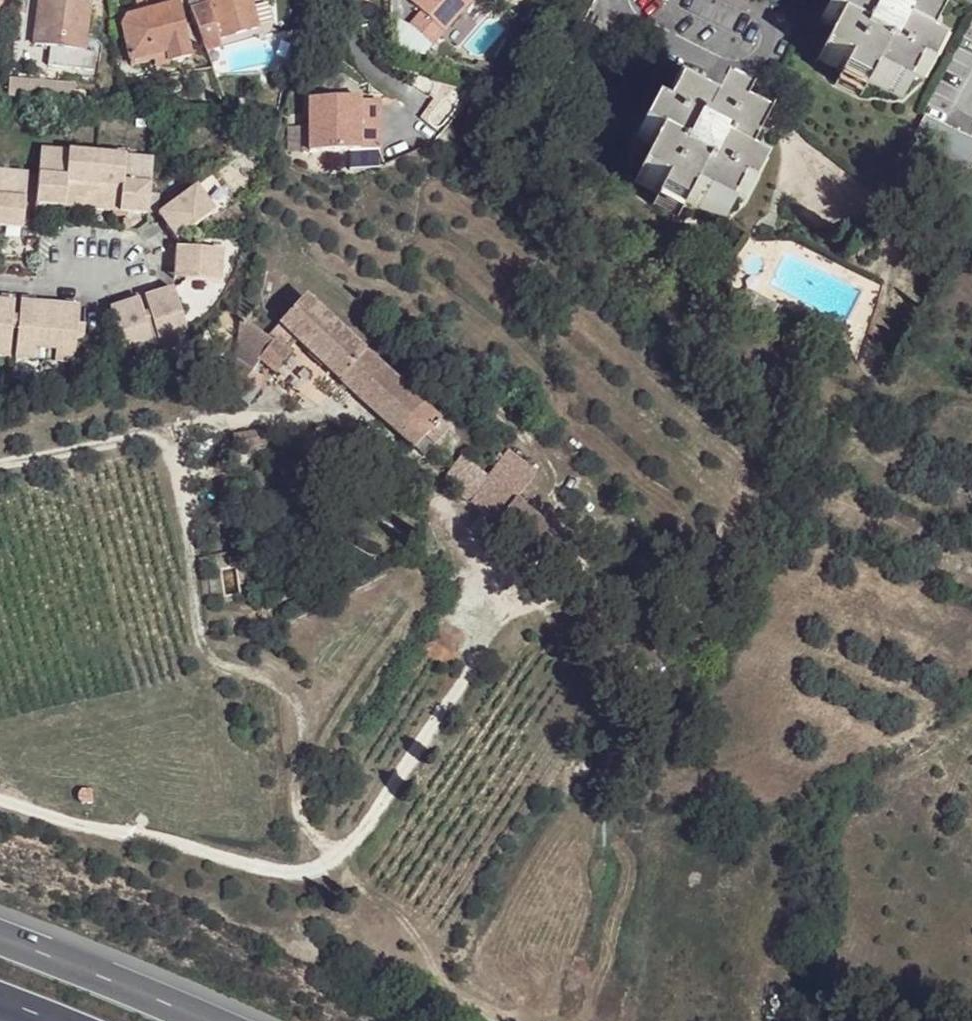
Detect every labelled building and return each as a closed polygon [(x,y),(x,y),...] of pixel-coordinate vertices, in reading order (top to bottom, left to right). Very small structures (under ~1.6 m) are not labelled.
[(54,0),(39,0),(36,44),(82,49),(87,4),(54,0)] [(206,51),(222,45),(219,37),(254,23),(245,0),(204,0),(206,6),(191,12),(206,51)] [(412,3),(422,12),(409,26),(391,16),(392,47),(425,55),(432,47),(473,0),(415,0),(412,3)] [(842,0),(834,0),(823,21),(837,28),(821,59),(842,70),(838,81),(864,94),(870,81),(901,98),(914,74),(924,80),(938,54),(925,47),(939,16),(916,4),(918,0),(847,0),(846,2),(842,0)] [(175,5),(126,20),(121,31),(132,60),(165,50),(170,61),(190,55),(175,5)] [(60,85),(9,79),(7,96),(35,99),(73,102),(74,93),(61,91),(60,85)] [(660,119),(650,114),(638,139),(654,147),(636,183),(660,195),(654,205),(678,218),(687,201),(722,219),(735,195),(745,200),(757,177),(742,169),(760,133),(736,121),(742,110),(716,96),(708,113),(673,95),(660,119)] [(358,100),(308,102),(309,152),(379,150),(378,104),(358,104),(358,100)] [(925,117),(913,142),(961,166),(971,145),(971,141),(968,138),(945,127),(925,117)] [(961,166),(971,172),(971,145),(961,166)] [(151,160),(39,150),(34,205),(146,216),(151,160)] [(0,172),(0,199),(23,201),(26,175),(0,172)] [(167,210),(175,221),(166,228),(176,243),(215,216),(196,190),(167,210)] [(0,199),(0,227),(21,229),(23,201),(0,199)] [(167,210),(158,216),(166,228),(175,221),(167,210)] [(176,249),(174,267),(186,268),(185,282),(222,285),(225,253),(176,249)] [(186,268),(174,267),(173,281),(185,282),(186,268)] [(161,352),(179,347),(175,337),(186,334),(174,290),(145,298),(161,352)] [(10,300),(0,299),(0,357),(5,357),(10,300)] [(122,352),(133,349),(136,360),(154,354),(138,300),(110,308),(122,352)] [(18,301),(12,358),(31,360),(32,348),(54,351),(53,362),(72,364),(76,325),(77,307),(18,301)] [(363,354),(299,301),(276,329),(297,346),(339,382),(363,354)] [(84,308),(77,307),(76,325),(82,326),(84,308)] [(266,342),(242,324),(235,360),(237,361),(219,386),(236,400),(250,382),(246,379),(260,363),(276,375),(288,358),(266,342)] [(276,329),(266,342),(288,358),(297,346),(276,329)] [(439,418),(364,355),(340,385),(416,448),(439,418)] [(474,479),(459,459),(441,475),(526,573),(549,553),(480,473),(474,479)]
